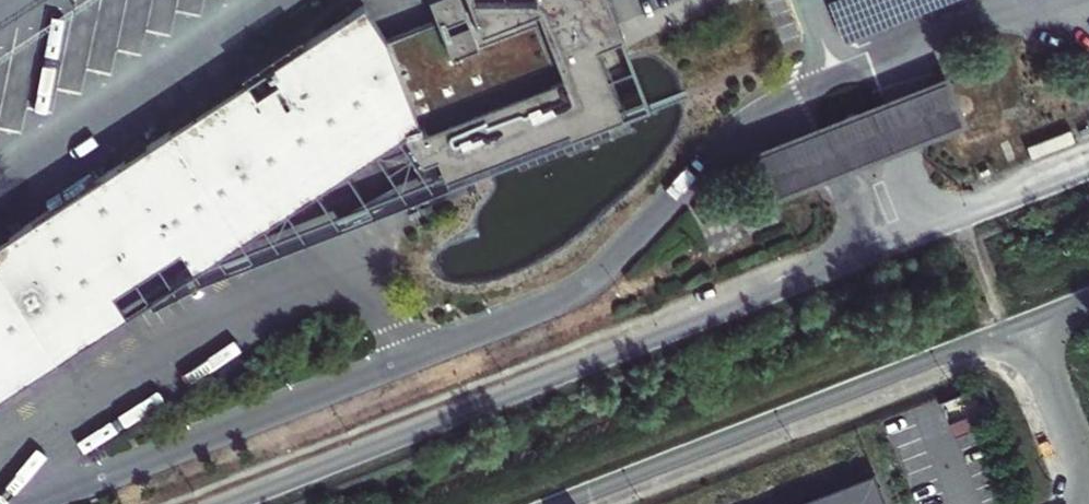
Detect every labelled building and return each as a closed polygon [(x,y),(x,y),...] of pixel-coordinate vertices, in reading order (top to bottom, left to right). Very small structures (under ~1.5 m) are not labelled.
[(0,255),(0,408),(132,323),(115,298),(184,253),(201,279),(406,145),(425,173),(445,166),(453,187),(578,139),(581,144),(631,125),(604,53),(632,42),(615,0),(448,0),(436,5),(443,23),(394,48),(372,14),(0,255)] [(822,132),(757,157),(777,206),(838,182),(901,158),(974,129),(955,80),(891,105),(822,132)] [(885,476),(812,503),(895,503),(885,476)]
